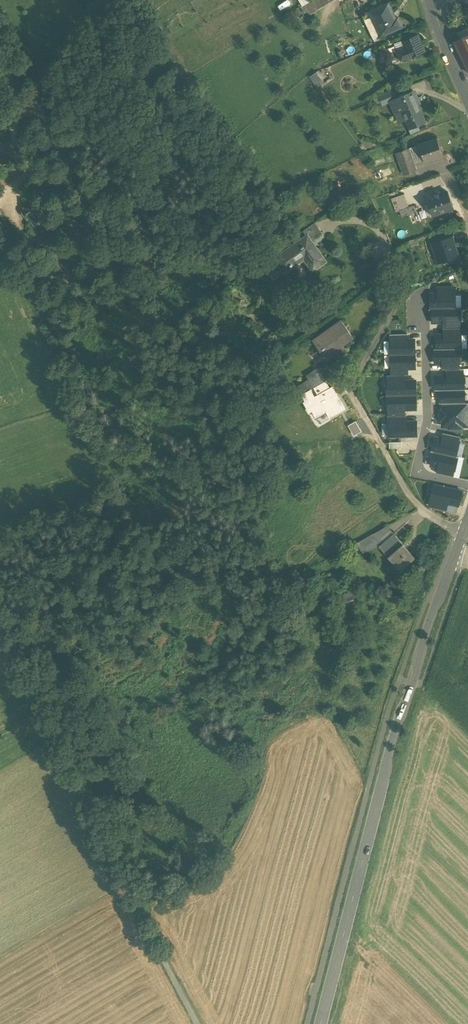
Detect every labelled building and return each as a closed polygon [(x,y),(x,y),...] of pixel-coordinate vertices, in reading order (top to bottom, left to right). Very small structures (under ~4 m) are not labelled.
[(306,5),(311,14),(334,0),(315,0),(306,5)] [(389,3),(369,12),(371,17),(364,20),(373,40),(403,27),(398,17),(396,18),(389,3)] [(418,35),(401,41),(403,47),(405,46),(409,57),(424,52),(418,35)] [(454,44),(467,73),(467,37),(454,44)] [(403,47),(401,41),(394,44),(400,61),(409,57),(405,46),(403,47)] [(317,72),(310,77),(317,87),(324,82),(317,72)] [(394,91),(379,98),(382,105),(391,102),(397,99),(394,91)] [(397,99),(391,102),(396,115),(402,112),(417,105),(420,104),(415,92),(397,99)] [(417,105),(402,112),(410,130),(425,123),(417,105)] [(436,139),(419,146),(424,162),(442,156),(436,139)] [(408,149),(397,153),(405,175),(415,172),(408,149)] [(448,192),(440,195),(439,191),(426,196),(432,216),(453,209),(448,192)] [(404,195),(392,199),(397,212),(409,208),(404,195)] [(304,230),(307,235),(311,240),(323,232),(315,222),(304,230)] [(295,236),(299,241),(307,235),(304,230),(295,236)] [(299,241),(276,257),(285,271),(305,258),(313,270),(326,261),(311,240),(307,235),(299,241)] [(452,237),(431,244),(437,264),(455,258),(451,246),(455,245),(452,237)] [(274,279),(285,271),(276,257),(265,265),(274,279)] [(431,308),(432,308),(456,308),(455,293),(438,293),(431,294),(431,308)] [(461,308),(456,308),(432,308),(432,322),(444,322),(461,322),(461,308)] [(340,319),(330,327),(331,329),(316,340),(330,359),(345,348),(343,345),(353,338),(340,319)] [(437,334),(437,349),(460,348),(462,348),(461,334),(444,334),(437,334)] [(391,340),(391,354),(415,354),(415,339),(408,340),(391,340)] [(460,363),(460,348),(437,349),(435,349),(435,364),(442,363),(460,363)] [(415,368),(415,354),(391,354),(391,369),(409,368),(415,368)] [(321,372),(310,380),(315,387),(326,380),(321,372)] [(435,375),(436,390),(440,390),(465,389),(464,375),(446,375),(435,375)] [(310,380),(300,386),(304,392),(315,387),(310,380)] [(330,387),(326,380),(315,387),(319,394),(330,387)] [(387,381),(388,395),(416,395),(416,380),(405,381),(387,381)] [(326,411),(330,417),(346,408),(339,397),(338,398),(336,395),(337,394),(333,386),(330,387),(319,394),(315,387),(304,392),(303,393),(307,401),(305,402),(310,411),(313,409),(317,417),(326,411)] [(440,404),(442,404),(465,403),(465,389),(440,390),(440,404)] [(416,409),(416,395),(388,395),(388,410),(405,409),(416,409)] [(442,404),(442,411),(444,411),(444,414),(440,414),(440,420),(442,420),(443,426),(449,426),(449,428),(463,428),(463,426),(467,426),(467,403),(465,403),(442,404)] [(349,424),(354,434),(361,430),(356,420),(349,424)] [(388,422),(388,436),(417,436),(416,421),(405,421),(388,422)] [(442,439),(459,443),(460,437),(443,433),(442,439)] [(435,437),(432,451),(434,452),(456,457),(459,443),(442,439),(435,437)] [(455,471),(458,457),(456,457),(434,452),(431,466),(438,468),(455,471)] [(455,471),(438,468),(437,474),(453,477),(455,471)] [(458,506),(462,492),(434,485),(431,500),(447,504),(458,506)] [(447,504),(431,500),(429,505),(446,509),(447,504)] [(373,533),(361,540),(365,547),(377,540),(373,533)] [(394,534),(379,546),(401,571),(415,558),(394,534)]
